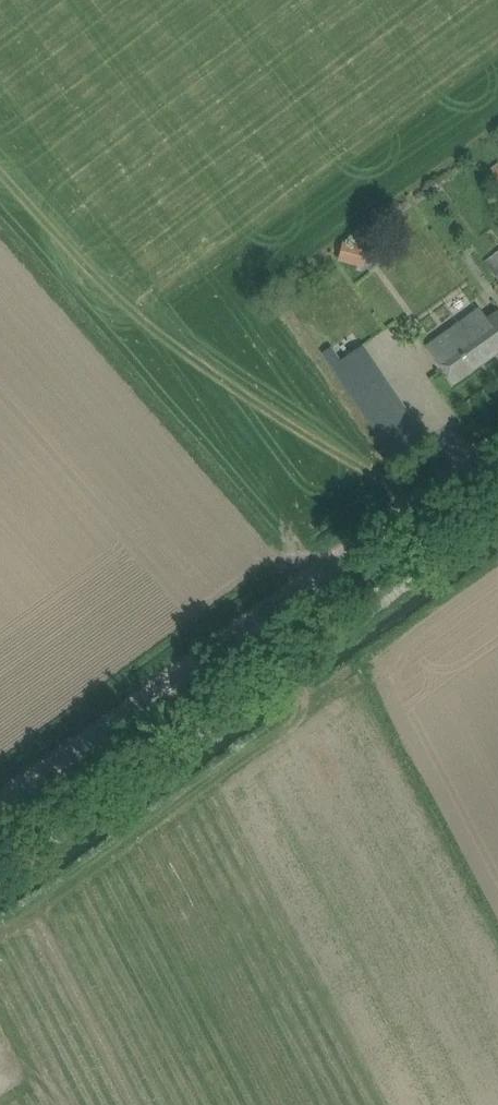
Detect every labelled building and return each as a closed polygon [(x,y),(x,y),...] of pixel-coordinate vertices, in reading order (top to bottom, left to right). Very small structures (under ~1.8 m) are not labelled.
[(343,241),(342,243),(338,261),(357,266),(362,246),(344,241),(343,241)] [(486,260),(497,276),(497,251),(486,260)] [(441,364),(454,382),(497,350),(497,312),(488,320),(480,309),(428,346),(441,364)] [(430,444),(360,346),(344,358),(330,367),(395,458),(396,458),(401,465),(430,444)]
